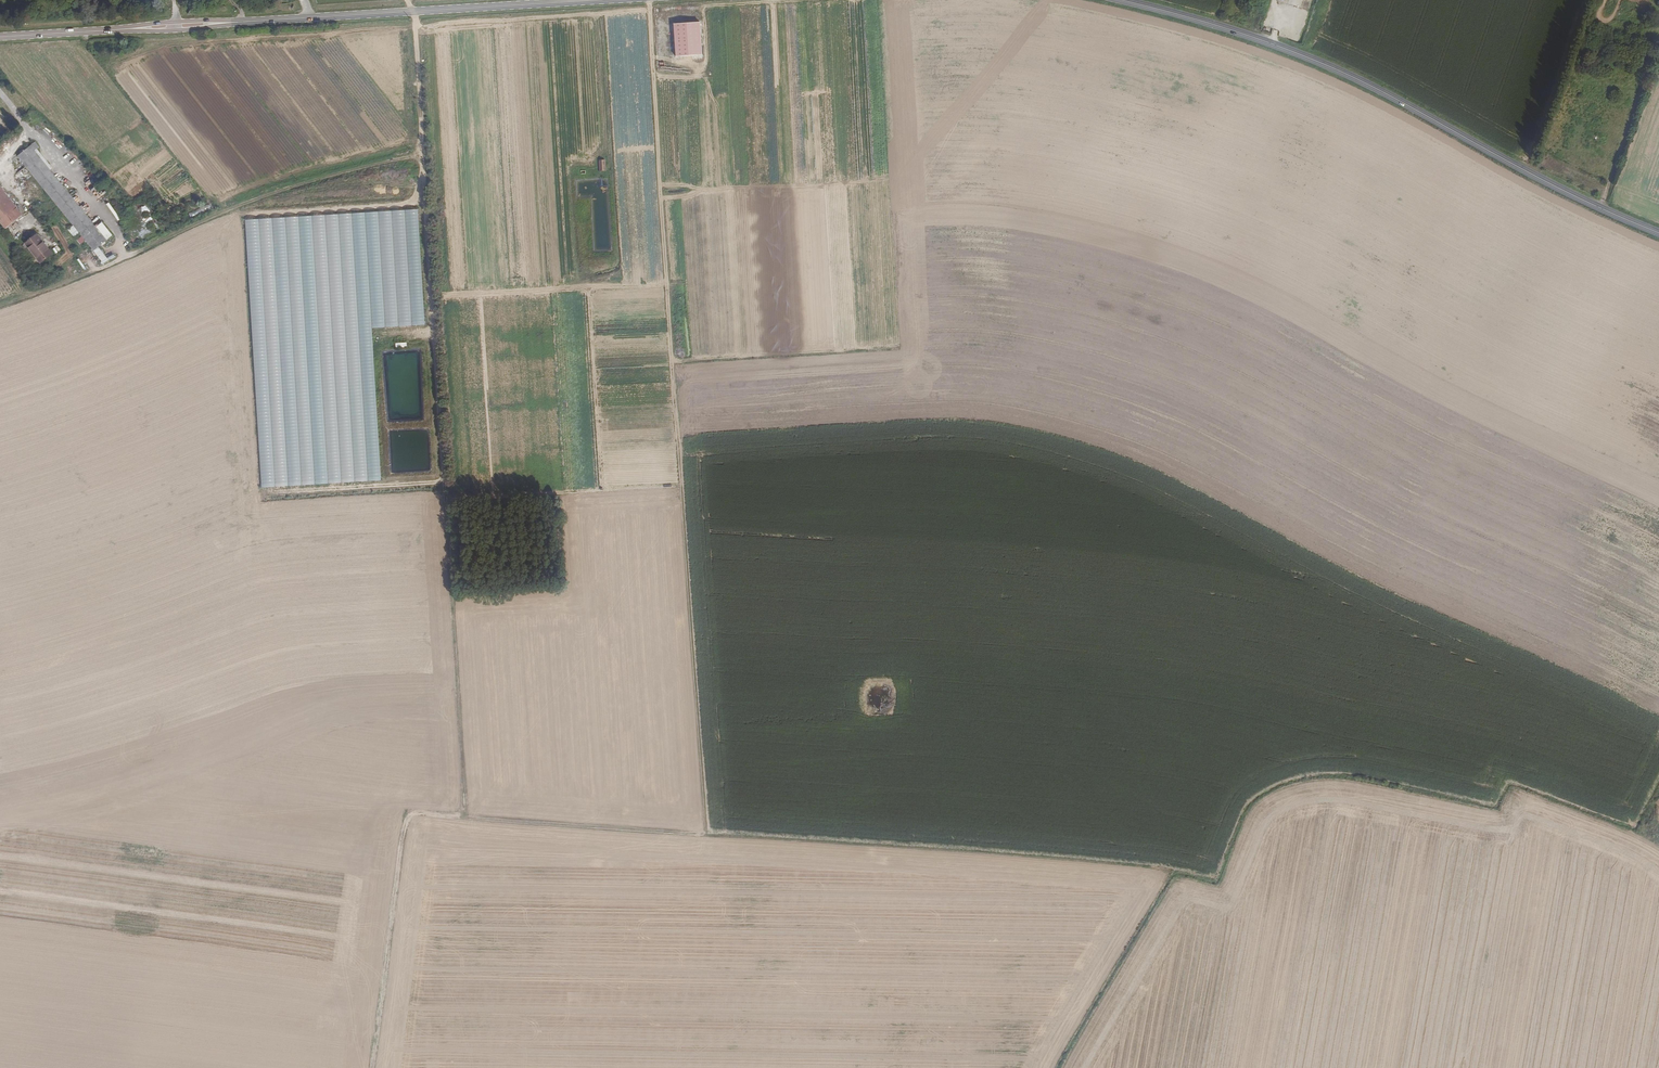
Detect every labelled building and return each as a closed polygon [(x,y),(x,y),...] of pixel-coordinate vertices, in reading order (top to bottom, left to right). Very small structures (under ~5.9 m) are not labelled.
[(675,22),(676,55),(705,54),(704,21),(675,22)] [(47,128),(44,131),(50,136),(53,133),(47,128)] [(31,174),(93,251),(106,241),(99,231),(95,226),(34,151),(31,146),(17,157),(25,167),(31,174)] [(11,160),(3,165),(5,168),(13,163),(11,160)] [(31,174),(25,167),(13,177),(19,183),(31,174)] [(5,229),(23,215),(0,186),(0,222),(5,229)] [(145,214),(150,211),(147,205),(142,208),(145,214)] [(261,487),(381,480),(372,328),(425,325),(418,209),(245,219),(261,487)] [(144,217),(143,220),(152,224),(155,214),(150,213),(148,219),(144,217)] [(36,234),(24,244),(40,264),(52,255),(36,234)]
